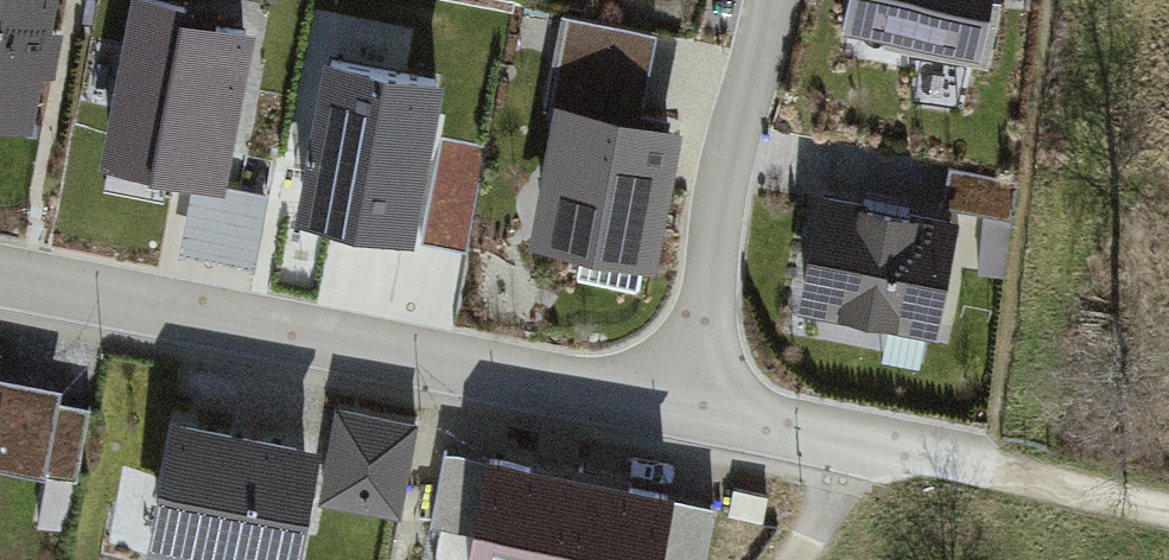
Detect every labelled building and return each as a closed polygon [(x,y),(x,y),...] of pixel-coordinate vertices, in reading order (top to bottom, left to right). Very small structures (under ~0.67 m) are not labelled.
[(34,123),(43,70),(55,72),(63,26),(52,24),(56,0),(0,0),(0,117),(34,123)] [(224,175),(254,22),(190,10),(192,0),(131,0),(102,151),(224,175)] [(846,18),(984,43),(991,0),(850,0),(846,18)] [(545,106),(551,107),(553,94),(642,110),(657,31),(562,14),(545,106)] [(323,50),(294,206),(411,228),(440,72),(323,50)] [(551,107),(529,231),(655,253),(679,115),(642,110),(553,94),(551,107)] [(486,145),(440,136),(421,238),(466,247),(486,145)] [(1020,177),(949,164),(942,201),(1013,214),(1020,177)] [(956,210),(820,185),(798,302),(934,327),(956,210)] [(0,376),(0,459),(81,474),(94,402),(58,396),(60,386),(0,375),(0,376)] [(337,395),(319,489),(401,506),(420,411),(337,395)] [(169,402),(142,533),(275,559),(294,559),(320,432),(169,402)] [(578,470),(492,454),(472,559),(560,559),(578,470)] [(560,559),(655,559),(669,486),(578,470),(560,559)]
